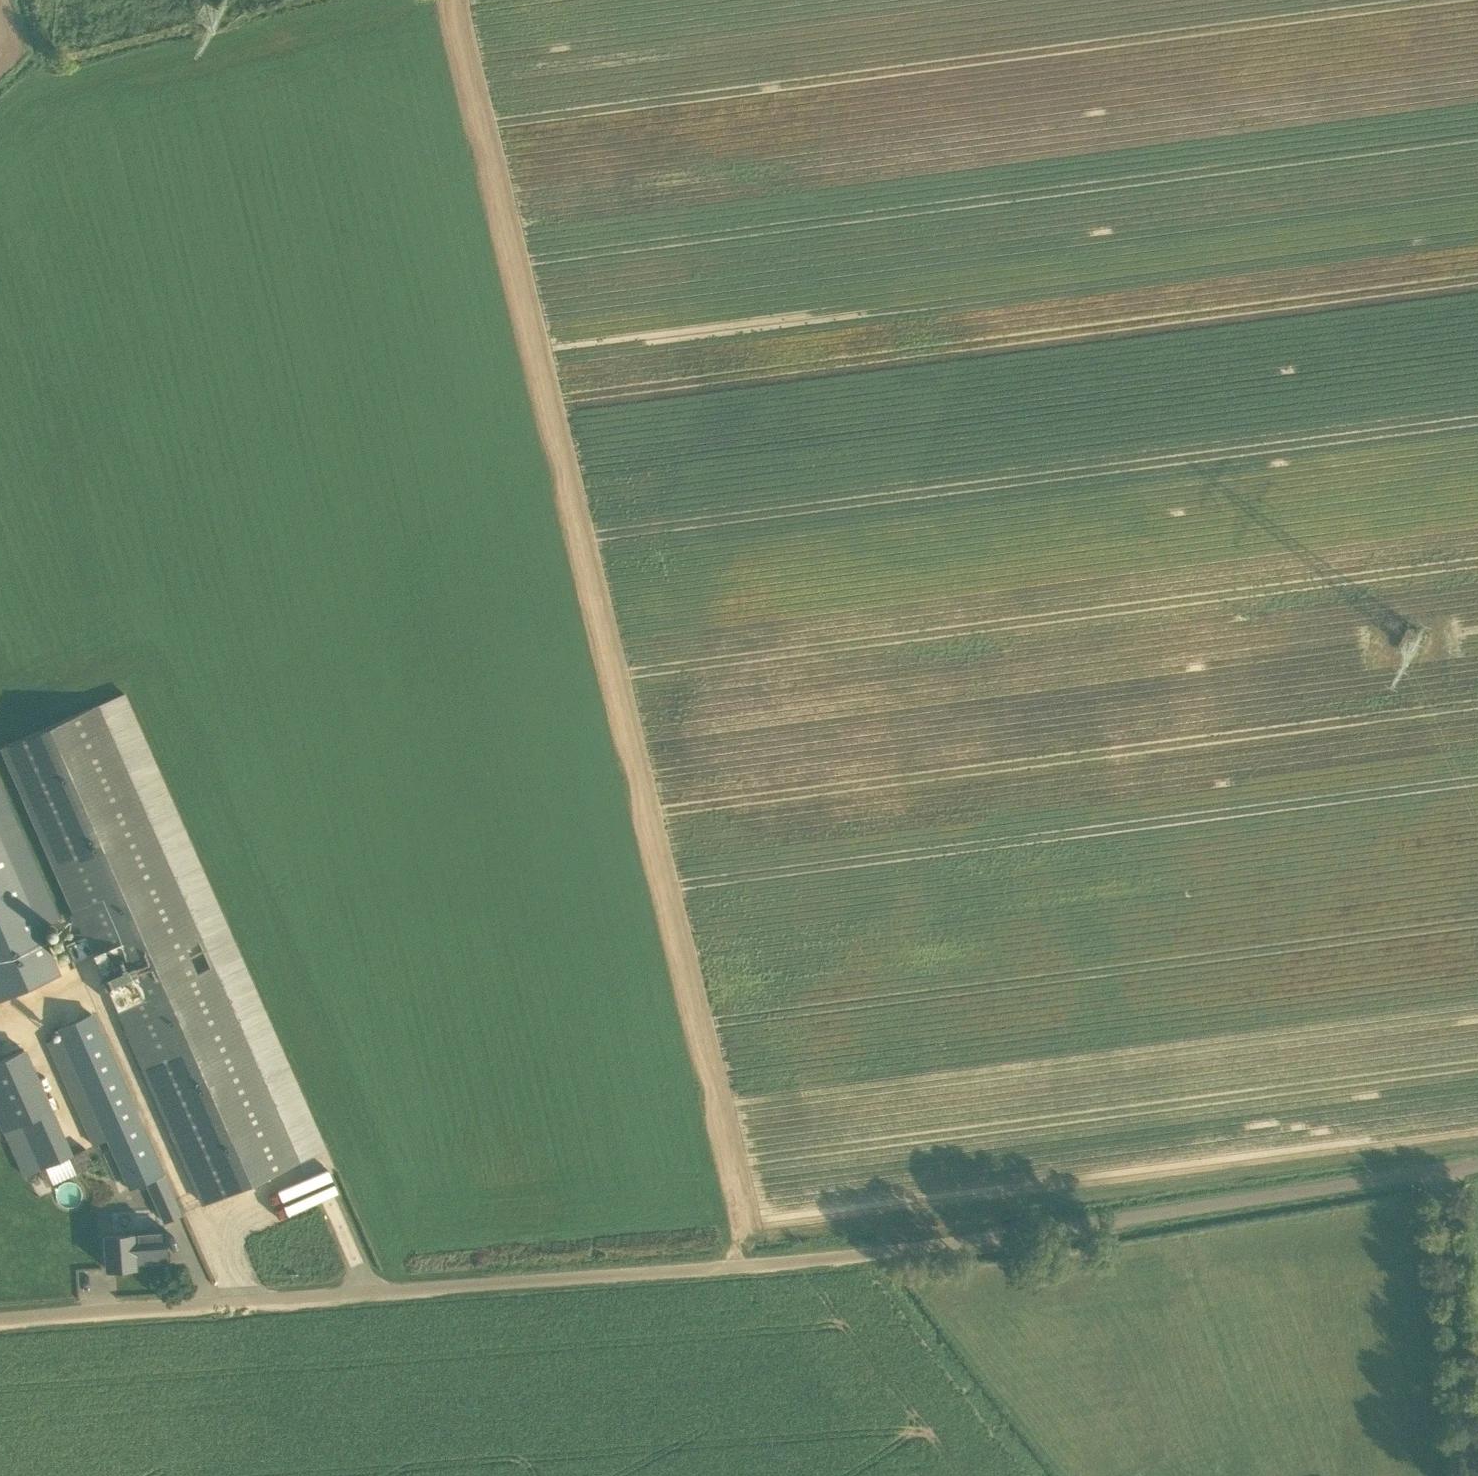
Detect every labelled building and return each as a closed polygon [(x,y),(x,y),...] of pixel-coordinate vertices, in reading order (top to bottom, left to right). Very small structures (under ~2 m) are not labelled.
[(2,747),(85,935),(66,943),(74,962),(93,954),(204,1204),(302,1160),(299,1155),(296,1157),(97,705),(2,747)] [(60,973),(41,930),(0,837),(0,1001),(60,973)] [(57,1028),(90,1102),(86,1104),(93,1119),(97,1117),(129,1189),(146,1181),(165,1221),(180,1214),(91,1013),(57,1028)] [(46,1186),(94,1165),(87,1148),(72,1155),(26,1049),(0,1060),(0,1127),(22,1178),(39,1170),(46,1186)] [(283,1169),(290,1188),(337,1170),(330,1151),(283,1169)] [(105,1237),(107,1269),(135,1267),(135,1262),(167,1260),(164,1228),(131,1230),(131,1235),(105,1237)]
